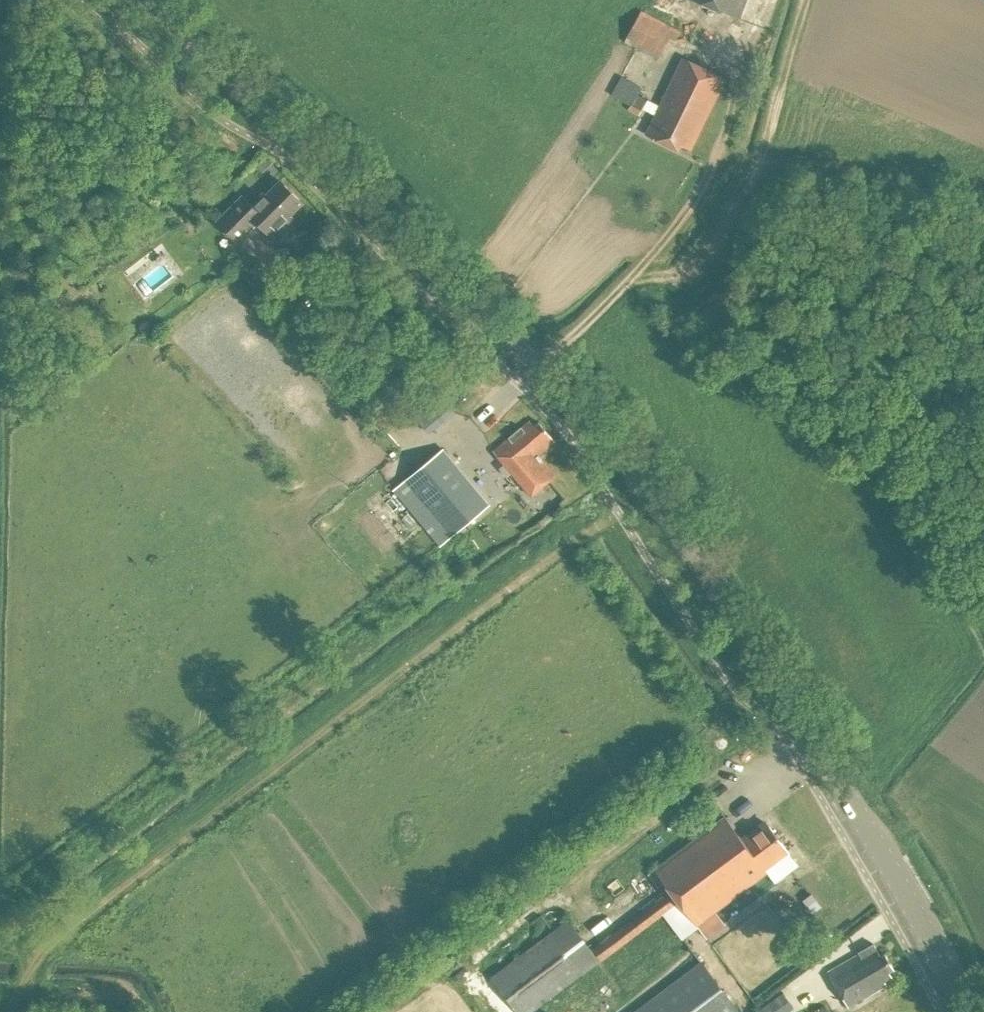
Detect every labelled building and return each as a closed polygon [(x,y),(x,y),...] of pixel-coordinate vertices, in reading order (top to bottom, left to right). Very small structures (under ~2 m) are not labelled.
[(688,0),(754,25),(763,0),(688,0)] [(644,12),(627,42),(659,60),(671,38),(677,42),(682,33),(644,12)] [(646,134),(679,150),(682,145),(692,150),(726,79),(683,58),(659,107),(663,109),(659,116),(656,115),(646,134)] [(648,98),(638,93),(629,108),(639,114),(648,98)] [(244,198),(220,222),(240,242),(262,222),(277,236),(293,219),(291,217),(306,203),(285,182),(270,197),(267,194),(254,208),(244,198)] [(538,455),(556,440),(541,421),(536,425),(531,419),(496,448),(535,496),(557,478),(538,455)] [(445,448),(408,478),(395,488),(441,544),(491,504),(445,448)] [(766,870),(789,853),(767,823),(745,840),(727,817),(655,870),(697,926),(769,873),(766,870)] [(492,979),(517,1011),(534,1011),(601,963),(570,921),(492,979)] [(859,951),(860,953),(829,971),(850,1006),(888,983),(885,978),(892,974),(890,970),(895,968),(885,951),(881,954),(874,942),(859,951)] [(635,1011),(738,1011),(702,962),(635,1011)] [(785,992),(759,1011),(789,1011),(796,1007),(785,992)]
